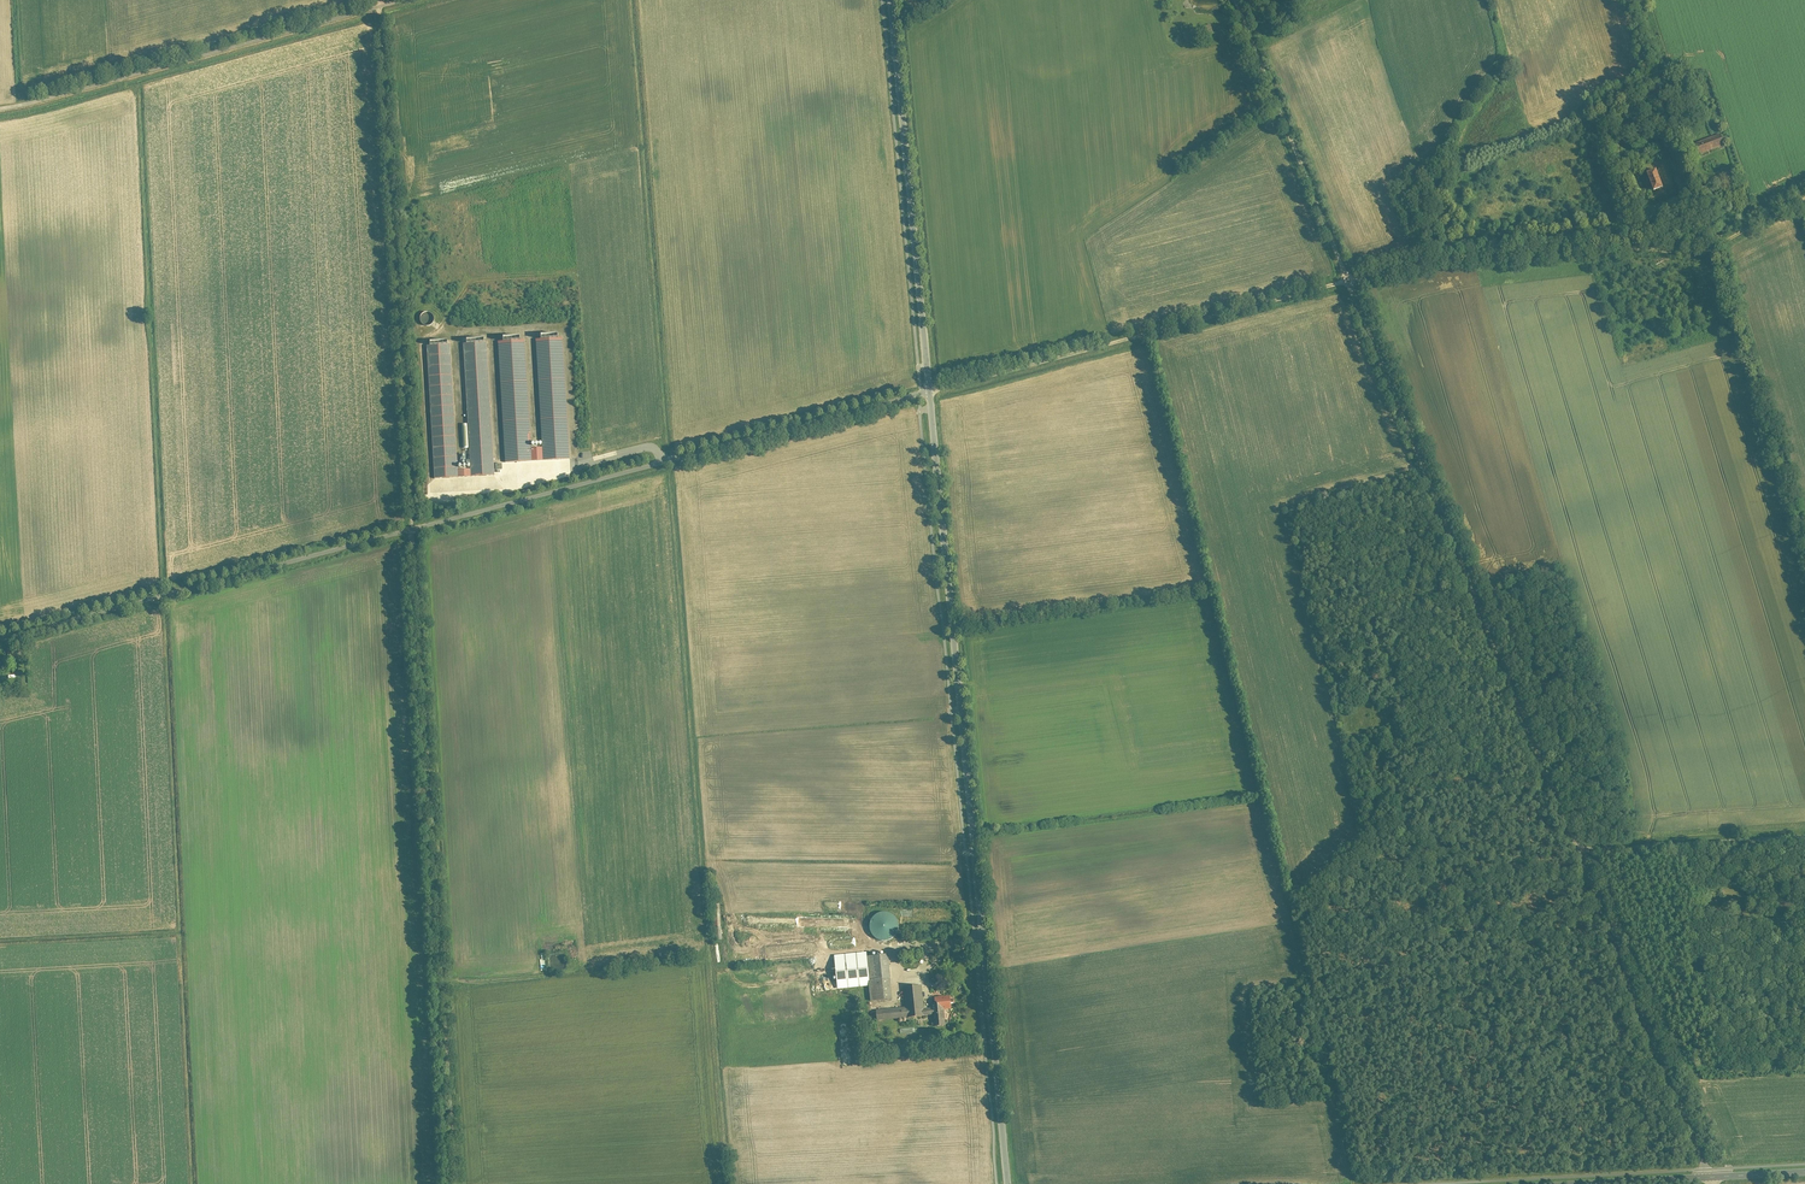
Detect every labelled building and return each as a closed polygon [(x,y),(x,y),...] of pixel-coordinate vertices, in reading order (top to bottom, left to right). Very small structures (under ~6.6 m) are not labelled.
[(1181,33),(1184,44),(1211,36),(1208,26),(1181,33)] [(871,82),(873,100),(885,98),(883,81),(871,82)] [(1694,146),(1698,158),(1724,150),(1720,138),(1694,146)] [(1654,171),(1644,175),(1650,192),(1661,188),(1654,171)] [(447,345),(442,345),(442,342),(425,343),(426,346),(424,346),(432,479),(455,478),(472,477),(491,475),(484,344),(479,344),(479,340),(462,341),(462,345),(461,345),(468,470),(455,471),(447,345)] [(5,652),(6,661),(14,660),(13,651),(5,652)] [(869,938),(870,942),(873,945),(879,947),(882,946),(885,944),(887,939),(887,936),(885,932),(882,930),(877,929),(873,931),(871,934),(869,938)] [(832,956),(835,989),(866,987),(863,954),(832,956)] [(869,1002),(890,1000),(887,955),(865,957),(869,1002)] [(908,1017),(923,1016),(929,1016),(929,1027),(944,1026),(943,1011),(947,1010),(947,997),(935,998),(935,1004),(928,1004),(928,1008),(922,1008),(921,987),(902,988),(904,1008),(873,1010),(874,1021),(908,1019),(908,1017)]
